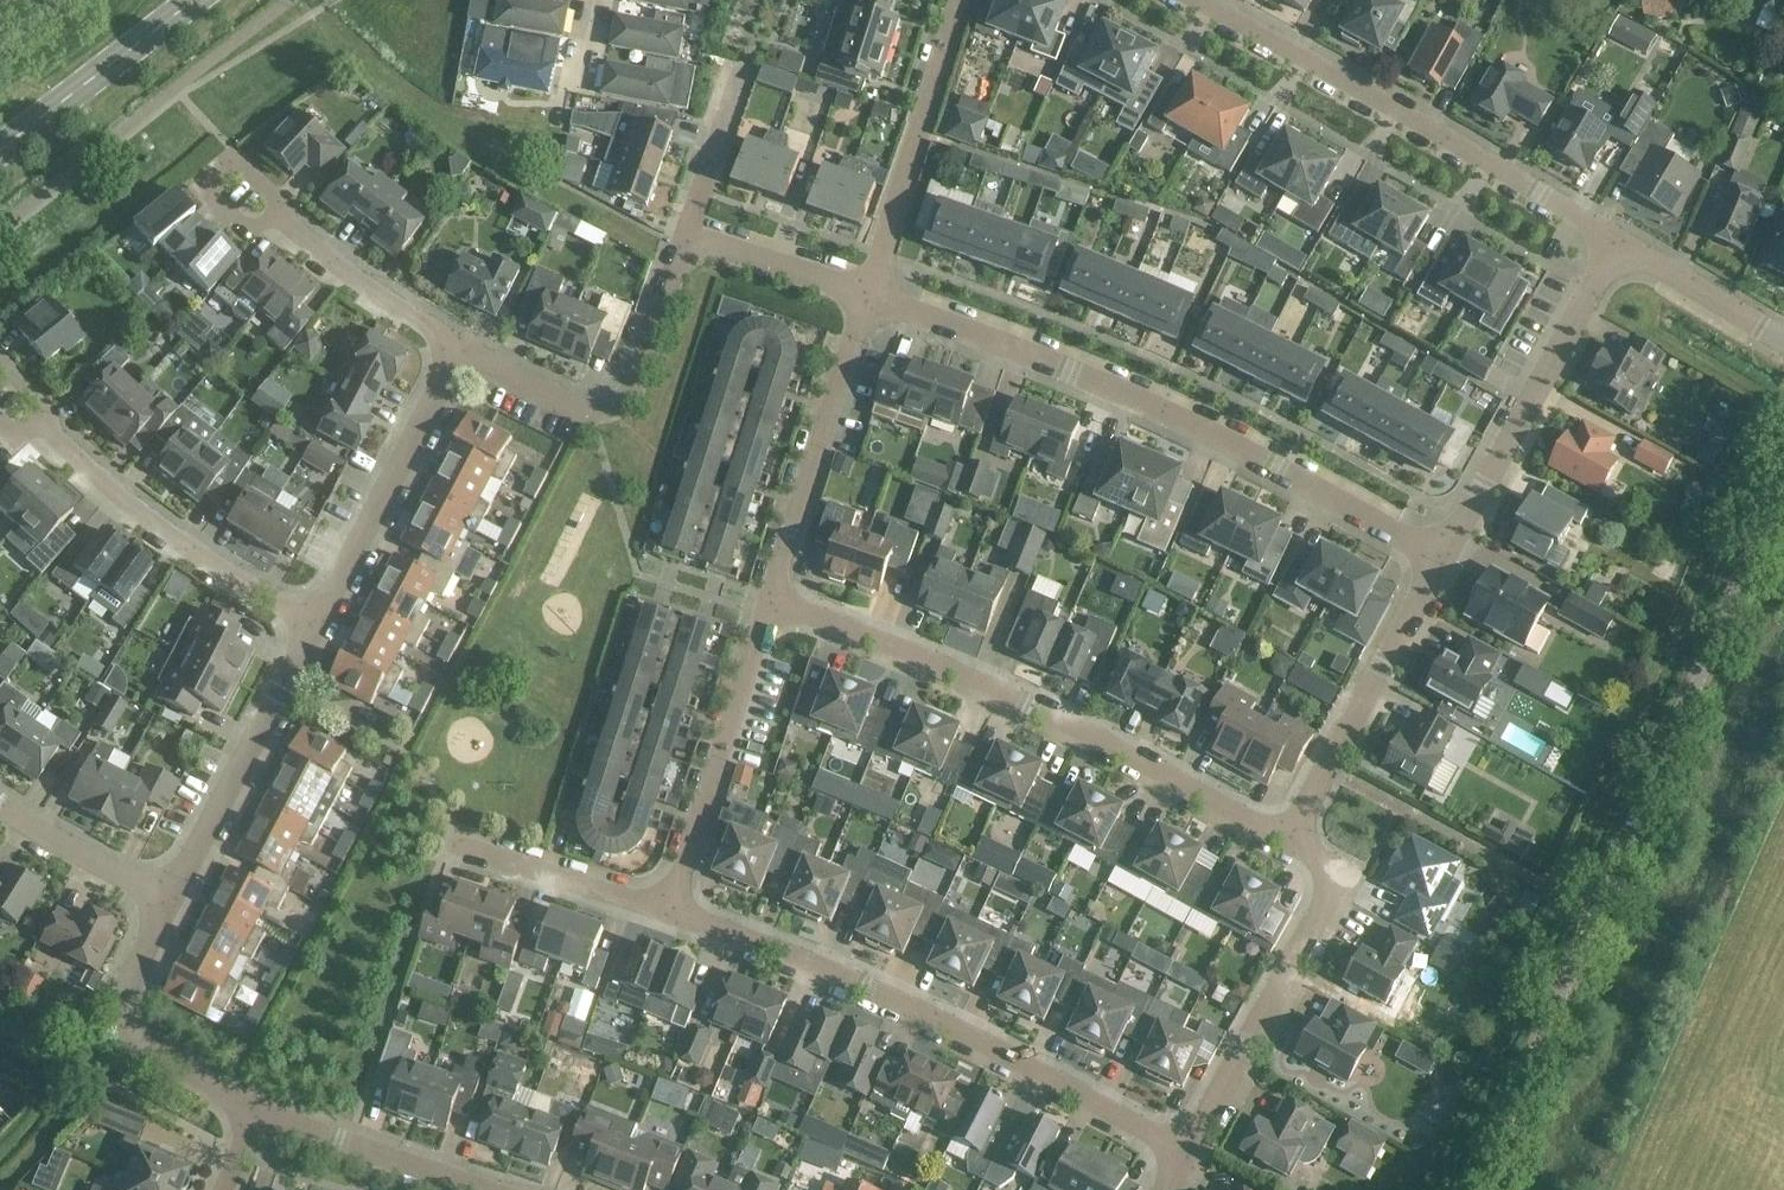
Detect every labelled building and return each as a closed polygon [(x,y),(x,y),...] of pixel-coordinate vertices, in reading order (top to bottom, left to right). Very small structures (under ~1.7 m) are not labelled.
[(497,23),(563,36),(569,7),(534,0),(501,0),(497,23)] [(688,11),(689,4),(713,8),(714,0),(632,0),(688,11)] [(892,0),(842,0),(817,80),(816,79),(816,81),(862,95),(867,81),(871,82),(873,76),(882,79),(901,21),(891,18),(893,12),(889,11),(892,0)] [(1020,39),(1035,0),(1001,0),(997,12),(986,7),(976,31),(1000,41),(1004,33),(1020,39)] [(1020,39),(1036,46),(1033,54),(1057,63),(1066,40),(1055,35),(1067,5),(1058,2),(1058,0),(1035,0),(1020,39)] [(1305,12),(1312,0),(1283,0),(1305,12)] [(1342,39),(1360,49),(1364,43),(1381,52),(1384,47),(1396,25),(1408,31),(1425,0),(1358,0),(1356,3),(1361,5),(1342,39)] [(1646,22),(1677,16),(1674,0),(1642,0),(1646,22)] [(1783,8),(1783,0),(1763,0),(1760,8),(1781,16),(1783,8)] [(659,10),(656,24),(618,16),(612,45),(679,58),(684,29),(687,16),(659,10)] [(1619,15),(1609,33),(1622,40),(1631,21),(1619,15)] [(1586,25),(1587,32),(1595,38),(1604,25),(1592,17),(1586,25)] [(1465,77),(1487,40),(1461,25),(1452,41),(1435,31),(1411,72),(1414,73),(1411,77),(1424,85),(1427,80),(1440,88),(1451,69),(1465,77)] [(1082,85),(1103,96),(1132,41),(1127,39),(1130,33),(1115,26),(1113,31),(1106,28),(1092,54),(1077,47),(1057,86),(1077,96),(1082,85)] [(482,51),(476,80),(526,90),(549,95),(553,77),(555,66),(560,43),(514,33),(487,27),(483,51),(482,51)] [(1132,41),(1103,96),(1126,107),(1143,116),(1159,86),(1156,84),(1145,79),(1152,64),(1158,54),(1151,51),(1153,46),(1139,38),(1136,43),(1132,41)] [(784,51),(778,69),(801,76),(806,58),(784,51)] [(609,64),(603,93),(688,110),(696,69),(648,60),(646,71),(609,64)] [(1528,82),(1499,65),(1475,106),(1504,123),(1511,111),(1539,127),(1554,103),(1525,86),(1528,82)] [(800,77),(764,66),(758,83),(793,95),(795,92),(799,81),(800,77)] [(1049,98),(1056,82),(1043,77),(1036,93),(1049,98)] [(1170,122),(1197,138),(1222,95),(1194,79),(1180,103),(1166,95),(1148,126),(1163,134),(1170,122)] [(799,81),(795,92),(810,97),(813,85),(799,81)] [(1745,103),(1738,85),(1723,91),(1729,109),(1745,103)] [(1222,95),(1197,138),(1224,153),(1217,165),(1231,174),(1249,143),(1236,135),(1250,111),(1237,104),(1240,99),(1225,90),(1222,95)] [(1633,91),(1613,125),(1636,139),(1657,105),(1633,91)] [(856,97),(841,92),(836,107),(851,112),(856,97)] [(892,108),(877,103),(873,115),(888,120),(892,108)] [(623,114),(614,140),(665,158),(673,134),(680,115),(627,105),(623,114)] [(1608,132),(1570,109),(1547,149),(1585,171),(1588,167),(1591,169),(1603,148),(1600,146),(1608,132)] [(985,131),(988,121),(959,110),(948,137),(978,149),(985,131)] [(1743,111),(1721,166),(1721,167),(1738,175),(1752,145),(1749,143),(1760,119),(1743,111)] [(575,112),(571,127),(584,129),(587,115),(575,112)] [(276,138),(265,150),(293,176),(304,164),(319,177),(341,153),(320,133),(319,135),(297,115),(287,126),(283,125),(275,134),(276,138)] [(988,121),(985,131),(994,134),(992,139),(999,142),(1004,128),(988,121)] [(1676,217),(1700,176),(1669,158),(1667,151),(1675,137),(1650,122),(1635,148),(1650,156),(1630,190),(1676,217)] [(361,126),(344,145),(350,150),(367,131),(361,126)] [(413,154),(424,140),(409,130),(403,137),(405,148),(413,154)] [(760,191),(780,133),(772,130),(762,145),(749,140),(734,181),(760,191)] [(1151,137),(1140,131),(1130,149),(1141,155),(1151,137)] [(789,137),(780,133),(760,191),(787,200),(801,159),(787,154),(789,137)] [(1253,157),(1236,186),(1262,201),(1272,185),(1287,194),(1314,149),(1300,141),(1300,136),(1293,133),(1289,134),(1287,133),(1268,166),(1253,157)] [(570,138),(567,153),(578,155),(581,140),(570,138)] [(608,159),(605,165),(616,169),(656,182),(665,158),(614,140),(608,159)] [(1027,146),(1022,162),(1038,167),(1043,151),(1027,146)] [(1314,149),(1287,194),(1303,203),(1293,219),(1319,235),(1336,206),(1321,197),(1332,178),(1340,164),(1337,162),(1336,158),(1330,154),(1326,156),(1314,149)] [(1043,151),(1038,167),(1061,174),(1066,157),(1044,150),(1043,151)] [(457,155),(453,162),(468,171),(473,165),(457,155)] [(989,160),(973,155),(969,166),(985,172),(989,160)] [(810,208),(836,217),(856,160),(847,157),(838,172),(824,167),(810,208)] [(570,158),(562,179),(577,184),(585,164),(570,158)] [(856,160),(836,217),(862,227),(877,186),(863,181),(865,163),(856,160)] [(990,160),(987,172),(1003,177),(1007,165),(990,160)] [(1101,166),(1092,183),(1104,188),(1112,171),(1101,166)] [(361,226),(391,186),(377,175),(370,185),(346,167),(319,202),(344,221),(348,216),(361,226)] [(616,169),(608,194),(647,208),(656,182),(616,169)] [(1043,190),(1047,178),(1030,173),(1027,185),(1043,190)] [(1047,178),(1043,190),(1059,195),(1063,183),(1047,178)] [(972,214),(946,205),(951,190),(934,184),(919,226),(933,231),(929,244),(957,254),(972,214)] [(391,186),(361,226),(375,236),(370,241),(394,260),(421,225),(398,207),(406,197),(391,186)] [(1347,206),(1330,236),(1358,252),(1367,236),(1380,244),(1405,202),(1399,198),(1399,194),(1391,189),(1387,191),(1381,188),(1376,196),(1359,186),(1347,206)] [(1729,188),(1708,236),(1743,252),(1764,203),(1729,188)] [(173,261),(209,231),(193,216),(174,193),(132,227),(152,250),(157,246),(173,261)] [(1217,206),(1203,197),(1195,211),(1208,219),(1217,206)] [(510,217),(546,233),(555,214),(519,198),(510,217)] [(1133,205),(1116,199),(1112,213),(1129,218),(1133,205)] [(1405,202),(1380,244),(1405,258),(1395,275),(1408,282),(1424,255),(1411,248),(1430,217),(1423,213),(1423,208),(1415,204),(1411,206),(1405,202)] [(1129,218),(1146,223),(1150,210),(1133,205),(1129,218)] [(1221,209),(1213,222),(1221,227),(1229,214),(1221,209)] [(582,224),(561,213),(554,227),(576,237),(582,224)] [(1000,224),(972,214),(957,254),(986,264),(1000,224)] [(1763,267),(1783,276),(1783,218),(1781,217),(1770,243),(1773,245),(1763,267)] [(1173,218),(1169,229),(1187,235),(1190,223),(1173,218)] [(1029,235),(1000,224),(986,264),(1015,274),(1029,235)] [(1029,235),(1015,274),(1043,284),(1046,277),(1057,282),(1073,238),(1033,224),(1029,235)] [(1237,238),(1222,229),(1215,241),(1230,250),(1237,238)] [(209,231),(173,261),(187,275),(186,276),(208,295),(239,260),(218,241),(209,231)] [(1230,250),(1246,259),(1252,247),(1237,238),(1230,250)] [(1438,264),(1418,297),(1443,312),(1452,295),(1469,305),(1495,260),(1485,254),(1487,250),(1472,241),(1469,245),(1468,245),(1465,251),(1453,272),(1438,264)] [(1286,248),(1278,261),(1297,272),(1304,259),(1286,248)] [(1093,305),(1109,266),(1081,254),(1065,293),(1093,305)] [(250,322),(259,312),(289,275),(266,256),(253,272),(241,262),(213,296),(231,310),(231,314),(236,319),(240,321),(243,323),(246,323),(250,322)] [(447,294),(496,318),(519,271),(495,259),(490,270),(465,258),(447,294)] [(1495,260),(1469,305),(1487,315),(1481,326),(1501,337),(1527,292),(1515,285),(1519,279),(1521,275),(1520,274),(1522,271),(1506,262),(1504,265),(1495,260)] [(1121,317),(1137,278),(1109,266),(1093,305),(1121,317)] [(1137,278),(1121,317),(1149,328),(1165,290),(1151,284),(1155,272),(1142,266),(1137,278)] [(1273,267),(1266,278),(1282,287),(1288,276),(1273,267)] [(560,350),(578,308),(558,299),(566,280),(539,268),(526,299),(516,322),(533,330),(530,338),(560,350)] [(140,274),(126,288),(135,297),(149,283),(140,274)] [(312,294),(289,275),(259,312),(276,326),(265,339),(283,353),(311,319),(299,309),(312,294)] [(154,282),(136,300),(144,308),(162,291),(154,282)] [(1325,297),(1310,288),(1302,300),(1318,309),(1325,297)] [(1149,328),(1176,340),(1193,302),(1165,290),(1149,328)] [(597,316),(578,308),(560,350),(590,363),(603,332),(620,339),(632,308),(605,297),(597,316)] [(1318,309),(1333,317),(1340,306),(1325,297),(1318,309)] [(65,355),(81,341),(45,299),(12,326),(44,364),(61,350),(65,355)] [(723,299),(718,317),(733,322),(739,304),(723,299)] [(1216,313),(1197,350),(1225,364),(1243,326),(1250,314),(1225,301),(1219,314),(1216,313)] [(1243,326),(1225,364),(1252,377),(1271,340),(1279,323),(1252,310),(1250,314),(1243,326)] [(377,325),(371,337),(382,343),(389,331),(377,325)] [(758,373),(773,328),(768,327),(764,327),(759,327),(757,327),(753,328),(749,329),(745,331),(742,333),(739,336),(736,339),(733,343),(731,346),(730,350),(729,352),(729,355),(728,359),(728,363),(717,359),(714,369),(745,379),(748,370),(758,373)] [(797,395),(800,385),(789,382),(790,380),(792,378),(794,374),(795,370),(796,365),(796,362),(796,360),(796,358),(796,355),(795,352),(795,350),(793,346),(791,343),(789,340),(787,338),(784,334),(781,332),(779,331),(776,330),(773,328),(758,373),(768,377),(766,385),(797,395)] [(317,339),(307,331),(293,349),(311,363),(319,353),(317,339)] [(1401,342),(1386,333),(1379,345),(1395,353),(1401,342)] [(345,385),(374,401),(384,382),(391,385),(406,356),(382,343),(371,337),(368,336),(353,365),(355,366),(345,385)] [(1298,353),(1296,352),(1271,340),(1252,377),(1279,391),(1298,353)] [(209,367),(220,353),(206,341),(194,355),(209,367)] [(1664,358),(1654,352),(1634,341),(1626,356),(1613,349),(1607,360),(1603,357),(1596,371),(1600,373),(1594,383),(1606,390),(1602,399),(1626,412),(1649,371),(1655,374),(1664,358)] [(1395,353),(1411,361),(1417,351),(1401,342),(1395,353)] [(189,352),(181,345),(173,353),(181,361),(189,352)] [(127,360),(114,347),(87,374),(98,384),(79,404),(102,426),(136,391),(116,373),(127,360)] [(1279,391),(1306,404),(1325,367),(1298,353),(1279,391)] [(1470,355),(1462,369),(1466,371),(1484,382),(1492,367),(1470,355)] [(890,357),(885,375),(872,416),(895,424),(901,409),(929,418),(944,373),(915,363),(914,365),(890,357)] [(1453,372),(1438,363),(1431,374),(1446,383),(1453,372)] [(1446,383),(1462,392),(1468,381),(1453,372),(1446,383)] [(944,373),(929,418),(958,428),(973,383),(944,373)] [(739,433),(750,399),(740,396),(742,388),(711,378),(708,388),(719,391),(709,424),(739,433)] [(1373,393),(1347,379),(1327,415),(1353,430),(1373,393)] [(254,402),(277,419),(293,399),(269,381),(254,402)] [(365,419),(374,401),(345,385),(335,404),(333,403),(318,432),(355,452),(371,423),(365,419)] [(803,386),(800,395),(808,397),(810,389),(803,386)] [(136,391),(102,426),(125,449),(129,444),(130,443),(145,428),(155,438),(179,412),(160,394),(155,400),(150,405),(136,391)] [(1400,408),(1373,393),(1353,430),(1380,445),(1400,408)] [(739,433),(769,443),(780,410),(791,414),(794,404),(763,394),(760,403),(750,399),(739,433)] [(1012,450),(1032,457),(1048,413),(1017,401),(1004,437),(998,434),(991,452),(1008,459),(1012,450)] [(692,405),(688,417),(696,420),(700,408),(692,405)] [(1427,423),(1400,408),(1380,445),(1406,459),(1427,423)] [(176,488),(206,449),(217,434),(182,409),(155,438),(169,448),(153,469),(176,488)] [(974,411),(967,431),(981,436),(988,416),(974,411)] [(1048,413),(1032,457),(1052,465),(1048,474),(1065,480),(1072,462),(1066,460),(1080,425),(1048,413)] [(264,414),(260,420),(262,428),(267,432),(274,422),(264,414)] [(469,416),(456,442),(508,469),(516,456),(507,449),(512,438),(469,416)] [(1406,459),(1433,474),(1439,463),(1452,470),(1474,431),(1458,422),(1451,436),(1427,423),(1406,459)] [(1606,454),(1614,440),(1583,422),(1575,437),(1568,433),(1559,449),(1554,449),(1548,459),(1551,464),(1550,466),(1600,494),(1618,461),(1606,454)] [(279,423),(272,435),(289,446),(297,434),(279,423)] [(718,464),(728,467),(739,433),(709,424),(698,456),(687,452),(684,462),(715,472),(718,464)] [(1719,425),(1699,460),(1713,468),(1733,433),(1719,425)] [(759,475),(769,443),(739,433),(728,467),(739,470),(736,479),(767,489),(770,479),(759,475)] [(1645,441),(1633,460),(1664,477),(1674,457),(1645,441)] [(456,442),(442,467),(485,490),(491,479),(502,483),(508,469),(456,442)] [(1092,470),(1073,515),(1092,523),(1102,501),(1128,512),(1152,458),(1141,454),(1140,448),(1129,443),(1125,447),(1121,445),(1107,476),(1092,470)] [(336,460),(315,448),(306,464),(327,476),(336,460)] [(206,449),(176,488),(198,504),(217,480),(231,490),(244,471),(251,461),(238,451),(227,466),(206,449)] [(677,449),(674,459),(684,462),(687,452),(677,449)] [(835,468),(850,474),(854,462),(840,457),(835,468)] [(1152,458),(1128,512),(1147,520),(1137,543),(1165,554),(1184,509),(1169,503),(1182,471),(1180,470),(1179,465),(1168,460),(1164,463),(1152,458)] [(972,462),(961,495),(978,501),(990,469),(972,462)] [(263,467),(258,479),(281,488),(286,476),(263,467)] [(480,500),(485,490),(442,467),(429,492),(482,520),(489,507),(480,500)] [(531,482),(542,487),(550,473),(539,467),(531,482)] [(1,470),(0,471),(0,513),(16,528),(50,491),(27,470),(15,483),(1,470)] [(231,490),(229,493),(241,501),(227,524),(253,540),(281,494),(257,478),(244,471),(231,490)] [(689,485),(679,517),(709,527),(720,493),(710,490),(712,481),(681,471),(678,481),(689,485)] [(945,473),(939,490),(957,496),(963,479),(945,473)] [(542,487),(531,482),(525,493),(536,499),(542,487)] [(1705,483),(1703,497),(1712,498),(1714,485),(1705,483)] [(1522,526),(1513,543),(1544,561),(1554,543),(1559,546),(1573,522),(1580,526),(1589,510),(1549,487),(1550,484),(1549,484),(1539,501),(1532,497),(1516,523),(1522,526)] [(709,527),(740,536),(750,504),(761,508),(764,498),(733,488),(730,496),(720,493),(709,527)] [(25,562),(41,576),(75,538),(60,525),(73,512),(50,491),(16,528),(38,547),(25,562)] [(429,492),(416,517),(459,540),(464,530),(475,534),(482,520),(429,492)] [(1213,543),(1231,552),(1252,508),(1223,494),(1211,519),(1196,512),(1180,544),(1206,556),(1213,543)] [(527,499),(522,509),(528,512),(533,503),(527,499)] [(829,504),(818,537),(836,543),(825,574),(827,575),(829,579),(841,584),(845,581),(852,583),(868,537),(851,532),(857,514),(829,504)] [(943,543),(954,512),(937,506),(926,537),(943,543)] [(1252,508),(1231,552),(1248,561),(1242,574),(1268,586),(1284,554),(1269,547),(1281,522),(1252,508)] [(279,556),(296,529),(308,537),(315,524),(293,509),(288,519),(272,509),(253,540),(279,556)] [(1048,510),(1040,530),(1052,534),(1059,515),(1048,510)] [(416,517),(402,543),(424,555),(424,554),(457,571),(471,546),(459,540),(416,517)] [(654,556),(668,560),(686,565),(688,557),(699,560),(709,527),(679,517),(669,549),(658,546),(654,556)] [(505,532),(517,539),(524,525),(512,519),(505,532)] [(884,543),(868,537),(852,583),(879,592),(890,562),(908,568),(919,535),(890,525),(884,543)] [(1046,536),(1045,536),(1045,535),(1021,525),(1004,567),(1028,578),(1046,536)] [(729,569),(740,536),(709,527),(699,560),(709,564),(706,572),(737,582),(741,572),(729,569)] [(83,576),(99,588),(127,550),(102,531),(82,558),(71,549),(51,577),(71,592),(83,576)] [(505,532),(499,544),(511,550),(517,539),(505,532)] [(1043,543),(1043,550),(1048,554),(1055,551),(1055,544),(1049,540),(1043,543)] [(647,542),(644,552),(654,556),(658,546),(647,542)] [(1313,596),(1327,604),(1353,557),(1335,553),(1322,546),(1314,561),(1299,552),(1275,596),(1300,610),(1313,596)] [(1112,547),(1095,548),(1095,556),(1107,561),(1113,548),(1112,547)] [(152,569),(127,550),(99,588),(123,606),(111,622),(123,632),(144,604),(133,595),(152,569)] [(952,621),(970,576),(950,568),(956,555),(942,550),(919,608),(952,621)] [(396,556),(382,581),(425,604),(430,595),(443,599),(457,571),(424,554),(424,555),(418,567),(396,556)] [(1366,570),(1353,557),(1327,604),(1345,613),(1340,632),(1367,647),(1388,607),(1369,596),(1379,577),(1366,570)] [(990,584),(970,576),(952,621),(986,634),(1009,576),(995,570),(990,584)] [(1474,602),(1467,616),(1524,647),(1549,601),(1492,570),(1484,585),(1480,585),(1478,586),(1476,588),(1474,590),(1473,593),(1473,596),(1473,597),(1473,600),(1474,602)] [(491,598),(498,585),(487,580),(481,592),(491,598)] [(382,581),(369,607),(412,629),(422,635),(423,635),(431,621),(420,613),(425,604),(382,581)] [(1595,584),(1585,602),(1600,610),(1610,592),(1595,584)] [(1020,659),(1048,671),(1066,628),(1052,622),(1059,605),(1030,593),(1017,623),(1032,630),(1020,659)] [(1572,594),(1559,617),(1602,641),(1615,618),(1600,610),(1585,602),(1572,594)] [(628,597),(625,607),(637,611),(640,601),(628,597)] [(1230,607),(1213,598),(1206,612),(1223,621),(1230,607)] [(477,599),(470,612),(481,618),(488,605),(481,602),(477,599)] [(671,611),(641,601),(640,601),(637,611),(648,614),(638,647),(668,656),(679,623),(668,619),(671,611)] [(15,602),(5,616),(35,637),(45,623),(15,602)] [(1195,609),(1182,603),(1176,616),(1189,622),(1195,609)] [(415,648),(422,635),(412,629),(369,607),(356,632),(399,655),(404,645),(415,648)] [(190,620),(174,651),(236,684),(251,654),(225,640),(232,626),(201,610),(194,623),(190,620)] [(723,627),(695,618),(692,617),(689,626),(679,623),(668,656),(698,666),(702,655),(709,634),(720,637),(723,627)] [(1083,636),(1066,628),(1048,671),(1076,683),(1089,654),(1104,660),(1117,630),(1090,618),(1083,636)] [(51,652),(51,651),(62,637),(48,627),(37,641),(51,652)] [(723,627),(720,637),(731,641),(734,632),(735,631),(723,627)] [(356,632),(342,657),(385,680),(395,685),(396,686),(404,672),(394,664),(399,655),(356,632)] [(444,647),(457,653),(464,639),(452,633),(444,647)] [(1428,686),(1426,689),(1472,715),(1491,679),(1488,677),(1499,656),(1470,640),(1458,661),(1446,654),(1439,667),(1433,664),(1423,683),(1428,686)] [(23,653),(13,644),(0,660),(0,679),(4,681),(23,653)] [(34,644),(25,658),(39,667),(48,654),(34,644)] [(457,653),(444,647),(438,658),(450,664),(457,653)] [(647,687),(657,690),(668,656),(638,647),(628,679),(616,676),(613,685),(644,695),(647,687)] [(158,682),(163,684),(156,698),(187,714),(194,699),(221,713),(236,684),(174,651),(158,682)] [(1148,710),(1165,676),(1152,670),(1153,668),(1123,653),(1102,696),(1132,710),(1135,704),(1148,710)] [(702,655),(698,666),(719,672),(722,662),(702,655)] [(688,698),(698,666),(668,656),(657,690),(668,693),(665,702),(696,712),(699,702),(688,698)] [(1304,656),(1299,665),(1311,672),(1315,663),(1314,662),(1304,656)] [(342,657),(329,683),(358,698),(372,706),(377,695),(388,698),(389,698),(396,686),(395,685),(385,680),(342,657)] [(106,671),(85,658),(77,670),(98,683),(106,671)] [(1295,666),(1286,681),(1309,694),(1318,679),(1295,666)] [(1524,670),(1513,689),(1528,697),(1529,695),(1540,701),(1549,684),(1524,670)] [(804,682),(792,719),(834,736),(836,730),(855,680),(843,675),(839,679),(831,675),(825,690),(804,682)] [(1177,682),(1165,676),(1148,710),(1160,717),(1157,723),(1187,738),(1208,695),(1178,680),(1177,682)] [(858,741),(877,748),(890,715),(871,707),(876,693),(868,690),(867,684),(855,680),(836,730),(849,735),(848,737),(858,741)] [(0,719),(0,759),(8,764),(34,727),(42,715),(39,711),(28,703),(29,702),(1,683),(0,685),(0,717),(1,717),(0,719)] [(417,697),(430,703),(437,690),(425,683),(417,697)] [(95,685),(84,703),(101,712),(111,694),(95,685)] [(396,686),(389,698),(407,709),(415,695),(396,686)] [(1209,754),(1238,770),(1263,724),(1248,716),(1255,703),(1226,687),(1205,726),(1219,734),(1209,754)] [(599,691),(594,707),(605,710),(607,704),(610,695),(599,691)] [(618,708),(608,740),(638,750),(649,716),(639,713),(641,704),(610,695),(607,704),(618,708)] [(430,703),(417,697),(411,708),(424,715),(430,703)] [(93,727),(92,729),(107,739),(125,709),(110,699),(101,714),(93,727)] [(905,758),(918,764),(940,714),(928,709),(923,712),(915,709),(909,722),(890,715),(877,748),(895,756),(904,760),(905,758)] [(638,750),(669,760),(679,727),(690,731),(693,721),(662,711),(659,719),(649,716),(638,750)] [(940,775),(958,784),(973,750),(955,742),(960,728),(952,725),(951,719),(940,714),(918,764),(932,770),(931,771),(940,775)] [(1439,757),(1453,730),(1424,714),(1409,741),(1400,736),(1384,765),(1427,789),(1442,760),(1439,757)] [(1277,732),(1263,724),(1238,770),(1267,786),(1278,766),(1292,774),(1313,735),(1284,719),(1277,732)] [(690,731),(688,739),(699,742),(705,725),(693,721),(690,731)] [(50,738),(34,727),(8,764),(35,783),(60,746),(69,752),(80,736),(60,723),(50,738)] [(334,777),(344,782),(351,770),(342,762),(348,751),(305,728),(291,754),(334,777)] [(617,780),(628,784),(638,750),(608,740),(598,773),(586,769),(583,779),(615,789),(617,780)] [(81,809),(99,819),(121,777),(105,768),(114,751),(98,743),(68,800),(82,807),(81,809)] [(987,795),(1000,801),(1023,752),(1011,746),(1007,749),(999,746),(992,759),(973,750),(958,784),(977,792),(986,796),(987,795)] [(658,792),(669,760),(638,750),(628,784),(638,787),(635,796),(666,805),(670,796),(658,792)] [(1034,757),(1023,752),(1000,801),(1012,807),(1012,809),(1021,813),(1039,822),(1055,789),(1037,780),(1043,767),(1035,763),(1034,757)] [(344,782),(334,777),(291,754),(278,780),(331,808),(337,796),(344,782)] [(782,761),(777,774),(791,780),(796,766),(782,761)] [(575,765),(572,775),(583,779),(586,769),(575,765)] [(738,765),(733,782),(750,787),(755,770),(738,765)] [(121,777),(99,819),(117,828),(118,826),(132,833),(147,803),(164,811),(178,785),(146,768),(137,785),(121,777)] [(331,808),(278,780),(265,805),(318,833),(331,808)] [(367,794),(380,801),(387,787),(374,781),(367,794)] [(841,802),(853,807),(860,789),(848,784),(841,802)] [(1066,834),(1079,841),(1104,793),(1093,787),(1088,790),(1080,786),(1073,799),(1055,789),(1039,822),(1066,836),(1066,834)] [(605,855),(619,810),(609,807),(612,798),(580,788),(577,798),(589,802),(587,804),(585,806),(584,808),(584,810),(583,812),(582,816),(581,818),(581,823),(581,825),(581,827),(582,832),(583,834),(584,837),(586,840),(587,842),(590,845),(592,848),(596,851),(599,852),(603,854),(605,855)] [(1115,799),(1104,793),(1079,841),(1092,847),(1091,849),(1117,863),(1135,831),(1117,821),(1124,808),(1116,804),(1115,799)] [(380,801),(367,794),(360,806),(374,813),(380,801)] [(670,796),(666,805),(678,809),(681,799),(670,796)] [(889,800),(881,819),(892,824),(893,824),(901,805),(889,800)] [(265,805),(251,830),(294,853),(299,843),(311,846),(318,833),(265,805)] [(663,815),(632,805),(630,813),(619,810),(605,855),(609,856),(611,857),(614,857),(617,857),(619,856),(622,856),(625,855),(628,854),(631,853),(634,851),(636,850),(639,847),(641,845),(643,842),(645,839),(646,837),(648,833),(648,831),(649,829),(649,825),(649,821),(660,825),(663,815)] [(564,812),(560,823),(570,827),(574,815),(564,812)] [(735,889),(756,839),(741,833),(746,820),(723,812),(713,844),(722,856),(714,875),(723,878),(723,884),(735,889)] [(660,825),(659,829),(670,833),(675,818),(663,815),(660,825)] [(937,827),(924,821),(918,834),(931,840),(937,827)] [(756,839),(735,889),(747,894),(752,890),(760,893),(768,873),(771,865),(785,870),(799,837),(777,828),(762,822),(756,839)] [(1503,833),(1489,825),(1483,836),(1506,849),(1519,827),(1509,822),(1503,833)] [(1145,876),(1157,883),(1183,836),(1172,829),(1167,832),(1159,828),(1152,841),(1135,831),(1117,863),(1144,878),(1145,876)] [(259,867),(292,885),(300,870),(289,862),(294,853),(251,830),(238,856),(259,867)] [(340,845),(353,851),(360,838),(348,831),(340,845)] [(909,849),(923,855),(929,839),(915,834),(909,849)] [(1006,846),(984,836),(975,857),(996,867),(1006,846)] [(1195,842),(1183,836),(1157,883),(1170,890),(1169,891),(1195,906),(1213,874),(1196,864),(1203,852),(1195,847),(1195,842)] [(794,913),(807,919),(828,869),(815,863),(821,847),(799,837),(785,870),(798,876),(786,904),(794,908),(794,913)] [(1444,924),(1464,887),(1451,879),(1459,865),(1412,839),(1386,886),(1410,899),(1398,922),(1429,939),(1439,921),(1444,924)] [(931,844),(925,859),(942,866),(949,852),(931,844)] [(340,845),(334,857),(347,863),(353,851),(340,845)] [(869,875),(877,858),(877,857),(860,850),(855,862),(849,859),(842,875),(828,869),(807,919),(819,924),(823,920),(831,924),(843,896),(857,902),(869,875)] [(1040,864),(1024,856),(1013,878),(1029,886),(1040,864)] [(981,865),(975,879),(992,887),(999,873),(981,865)] [(253,880),(231,868),(218,894),(261,917),(266,907),(278,911),(292,885),(259,867),(253,880)] [(16,925),(26,909),(30,912),(43,890),(9,869),(0,883),(0,915),(16,925)] [(1222,919),(1235,926),(1261,878),(1250,872),(1245,875),(1237,871),(1230,884),(1213,874),(1195,906),(1221,921),(1222,919)] [(879,950),(905,892),(869,875),(857,902),(871,908),(858,936),(866,939),(867,945),(879,950)] [(1019,884),(1003,877),(997,891),(1012,898),(1019,884)] [(1261,878),(1235,926),(1274,948),(1291,918),(1273,908),(1280,895),(1272,890),(1272,885),(1261,878)] [(454,935),(471,940),(487,892),(457,882),(447,911),(432,906),(421,938),(450,948),(454,935)] [(1075,889),(1060,882),(1053,894),(1067,902),(1075,889)] [(901,901),(879,950),(891,956),(895,953),(903,956),(916,928),(929,934),(943,905),(945,901),(909,883),(907,889),(905,892),(901,901)] [(327,911),(334,898),(323,892),(316,905),(326,910),(327,911)] [(487,892),(471,940),(487,946),(482,959),(511,969),(522,936),(507,931),(516,902),(487,892)] [(218,894),(204,919),(247,942),(257,947),(259,948),(266,934),(256,926),(261,917),(218,894)] [(1541,905),(1522,895),(1512,914),(1531,924),(1541,905)] [(326,910),(316,905),(304,929),(313,934),(326,910)] [(942,940),(929,968),(937,972),(937,977),(949,983),(973,934),(979,922),(965,915),(943,905),(929,934),(942,940)] [(85,911),(78,924),(57,913),(41,942),(63,953),(62,955),(96,973),(106,955),(101,952),(114,926),(85,911)] [(551,959),(563,963),(579,920),(553,911),(542,942),(529,937),(519,964),(546,973),(551,959)] [(204,919),(191,944),(234,967),(239,958),(250,961),(252,962),(259,948),(257,947),(247,942),(204,919)] [(579,920),(563,963),(577,968),(575,973),(586,977),(583,987),(596,992),(606,965),(593,960),(596,951),(604,929),(579,920)] [(973,934),(949,983),(961,989),(965,986),(973,989),(987,962),(1000,968),(1013,939),(991,928),(979,922),(973,934)] [(1120,935),(1107,928),(1102,938),(1114,945),(1120,935)] [(1402,973),(1417,945),(1391,931),(1376,958),(1363,951),(1345,984),(1386,1006),(1404,974),(1402,973)] [(1442,934),(1429,963),(1455,974),(1467,946),(1442,934)] [(1007,1011),(1019,1017),(1043,968),(1030,962),(1036,949),(1013,939),(1000,968),(1013,974),(999,1002),(1007,1005),(1007,1011)] [(191,944),(178,970),(221,992),(231,997),(233,999),(240,986),(229,977),(234,967),(191,944)] [(619,1003),(646,1013),(668,955),(641,944),(633,965),(619,960),(604,1000),(618,1005),(619,1003)] [(1160,945),(1156,953),(1158,954),(1166,959),(1171,950),(1160,945)] [(280,959),(293,966),(300,953),(287,946),(280,959)] [(1171,950),(1166,959),(1174,963),(1175,963),(1180,954),(1171,949),(1171,950)] [(1158,954),(1150,968),(1167,976),(1174,963),(1166,959),(1158,954)] [(668,955),(646,1013),(673,1024),(672,1026),(686,1031),(701,992),(688,987),(696,966),(668,955)] [(1043,968),(1019,1017),(1031,1022),(1036,1019),(1044,1023),(1057,995),(1069,1001),(1083,972),(1085,968),(1064,957),(1062,962),(1056,974),(1043,968)] [(274,972),(267,984),(277,990),(283,977),(290,964),(280,959),(274,972)] [(1178,987),(1186,973),(1175,967),(1167,981),(1178,987)] [(178,970),(164,996),(201,1015),(207,1018),(212,1008),(223,1012),(225,1012),(233,999),(231,997),(221,992),(178,970)] [(26,972),(14,995),(33,1004),(44,982),(26,972)] [(1112,1001),(1118,989),(1083,972),(1069,1001),(1082,1007),(1069,1035),(1077,1038),(1077,1044),(1089,1050),(1112,1001)] [(510,973),(503,990),(517,995),(524,978),(510,973)] [(711,1022),(739,1034),(759,988),(730,976),(711,1022)] [(412,979),(408,990),(421,994),(425,983),(412,979)] [(1243,1001),(1251,988),(1240,981),(1232,993),(1243,1001)] [(787,1000),(759,988),(739,1034),(768,1046),(787,1000)] [(1115,995),(1089,1050),(1101,1055),(1105,1052),(1113,1056),(1126,1028),(1139,1034),(1153,1005),(1155,1001),(1133,990),(1131,995),(1128,1002),(1115,995)] [(1472,1008),(1493,1011),(1495,992),(1474,990),(1472,1008)] [(253,1009),(266,1016),(273,1003),(260,997),(253,1009)] [(1232,997),(1226,1008),(1237,1015),(1244,1003),(1232,997)] [(494,1016),(497,1005),(483,1000),(480,1011),(494,1016)] [(1152,1040),(1138,1068),(1146,1072),(1146,1077),(1158,1083),(1182,1034),(1184,1029),(1171,1023),(1174,1015),(1176,1011),(1155,1001),(1153,1005),(1139,1034),(1152,1040)] [(1362,1049),(1375,1026),(1344,1008),(1331,1031),(1316,1022),(1312,1029),(1305,1029),(1297,1043),(1301,1049),(1297,1056),(1347,1083),(1365,1050),(1362,1049)] [(266,1016),(253,1009),(247,1022),(259,1028),(266,1016)] [(401,1011),(397,1022),(406,1025),(409,1014),(401,1011)] [(565,1017),(550,1012),(542,1033),(558,1038),(565,1017)] [(816,1058),(831,1064),(848,1022),(847,1025),(817,1012),(810,1028),(796,1023),(779,1062),(809,1075),(816,1058)] [(878,1035),(848,1022),(831,1064),(832,1061),(845,1067),(837,1085),(867,1098),(884,1058),(871,1052),(878,1035)] [(1182,1034),(1158,1083),(1170,1089),(1175,1085),(1183,1089),(1194,1066),(1205,1071),(1206,1072),(1208,1067),(1226,1035),(1203,1023),(1201,1028),(1197,1036),(1184,1029),(1182,1034)] [(691,1027),(676,1067),(695,1074),(711,1035),(691,1027)] [(414,1038),(392,1031),(382,1063),(402,1069),(388,1111),(417,1121),(433,1073),(414,1066),(418,1055),(409,1052),(414,1038)] [(516,1052),(521,1037),(507,1031),(501,1046),(516,1052)] [(584,1051),(597,1055),(602,1039),(589,1035),(584,1051)] [(1402,1042),(1393,1058),(1426,1075),(1434,1060),(1402,1042)] [(760,1054),(747,1083),(752,1086),(764,1091),(765,1092),(778,1062),(760,1054)] [(913,1111),(935,1066),(910,1054),(906,1062),(893,1056),(870,1101),(894,1112),(892,1116),(908,1123),(913,1111)] [(452,1079),(433,1073),(417,1121),(446,1131),(461,1087),(477,1092),(488,1061),(471,1055),(465,1071),(456,1068),(452,1079)] [(673,1055),(659,1055),(659,1071),(673,1071),(673,1055)] [(480,1141),(515,1154),(530,1113),(512,1106),(516,1096),(517,1096),(527,1069),(499,1059),(489,1086),(482,1104),(492,1108),(480,1141)] [(731,1060),(728,1069),(737,1073),(741,1064),(731,1060)] [(619,1064),(604,1070),(610,1085),(625,1079),(619,1064)] [(959,1079),(935,1066),(913,1111),(927,1118),(922,1127),(951,1141),(971,1100),(953,1091),(959,1079)] [(1465,1075),(1450,1067),(1442,1082),(1457,1090),(1465,1075)] [(659,1080),(651,1101),(667,1106),(674,1086),(659,1080)] [(752,1086),(743,1106),(755,1111),(764,1091),(752,1086)] [(978,1090),(954,1139),(971,1148),(967,1154),(968,1173),(983,1181),(998,1152),(986,1145),(998,1122),(1007,1105),(1000,1102),(1000,1097),(986,1090),(983,1093),(978,1090)] [(721,1105),(708,1100),(699,1120),(713,1126),(721,1105)] [(571,1137),(581,1112),(554,1102),(547,1120),(530,1113),(515,1154),(550,1167),(562,1134),(571,1137)] [(1313,1117),(1314,1117),(1287,1102),(1272,1129),(1259,1121),(1241,1152),(1285,1176),(1293,1162),(1295,1163),(1298,1165),(1302,1166),(1305,1166),(1310,1165),(1316,1162),(1318,1159),(1320,1157),(1329,1141),(1335,1130),(1313,1117)] [(88,1116),(84,1119),(117,1134),(126,1113),(101,1103),(88,1116)] [(613,1188),(630,1144),(614,1138),(619,1125),(586,1112),(570,1153),(590,1161),(584,1177),(613,1188)] [(798,1118),(785,1112),(781,1122),(794,1127),(798,1118)] [(1001,1189),(1009,1189),(1018,1172),(1035,1180),(1060,1132),(1032,1118),(1012,1156),(1000,1149),(983,1181),(1001,1189)] [(1352,1122),(1337,1149),(1373,1169),(1388,1142),(1352,1122)] [(824,1129),(819,1142),(842,1153),(848,1140),(824,1129)] [(1437,1144),(1421,1135),(1412,1151),(1428,1160),(1437,1144)] [(176,1189),(177,1189),(184,1189),(185,1189),(186,1189),(187,1187),(188,1186),(189,1184),(189,1182),(189,1180),(188,1179),(188,1177),(186,1176),(185,1175),(183,1174),(182,1174),(187,1162),(124,1137),(119,1150),(138,1157),(130,1178),(160,1189),(176,1189)] [(630,1144),(613,1188),(617,1189),(645,1189),(647,1184),(663,1189),(668,1189),(683,1150),(650,1137),(645,1150),(630,1144)] [(849,1138),(848,1140),(842,1153),(855,1159),(862,1144),(849,1138)] [(843,1155),(808,1142),(802,1159),(837,1173),(843,1155)] [(1104,1157),(1087,1148),(1084,1153),(1074,1147),(1072,1152),(1057,1144),(1032,1189),(1086,1189),(1104,1157)] [(910,1151),(900,1172),(920,1183),(931,1161),(910,1151)] [(727,1187),(711,1180),(717,1166),(690,1154),(675,1187),(681,1189),(726,1189),(727,1187)] [(1104,1157),(1086,1189),(1140,1189),(1126,1181),(1128,1177),(1118,1171),(1121,1166),(1104,1157)] [(736,1168),(727,1187),(726,1189),(778,1189),(779,1188),(736,1168)] [(827,1189),(868,1189),(849,1183),(851,1178),(834,1172),(828,1187),(827,1189)] [(130,1178),(125,1189),(160,1189),(130,1178)] [(935,1179),(930,1189),(952,1189),(953,1187),(935,1179)]
